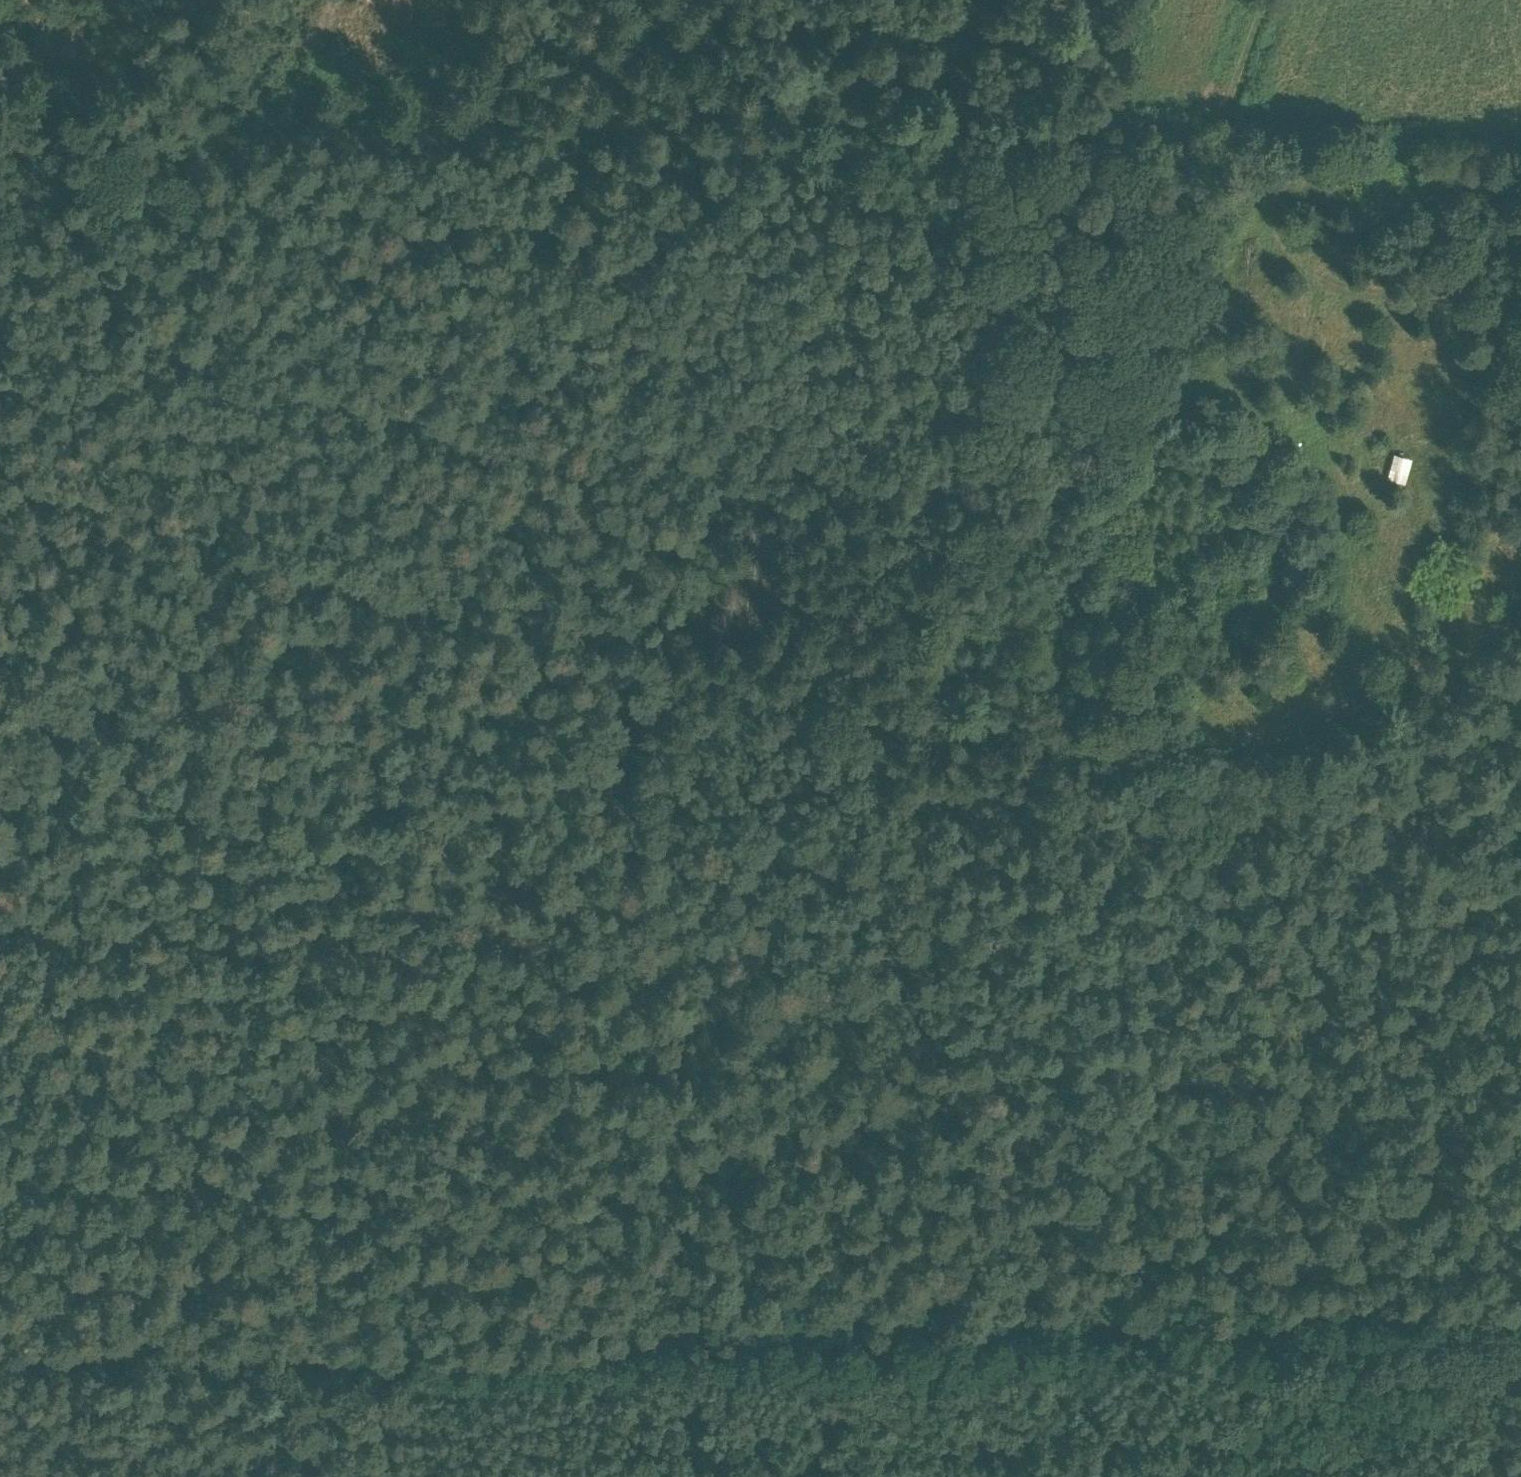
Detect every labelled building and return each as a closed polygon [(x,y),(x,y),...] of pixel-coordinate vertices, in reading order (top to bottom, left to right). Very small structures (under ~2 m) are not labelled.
[(1387,476),(1407,481),(1414,457),(1395,451),(1387,476)]
